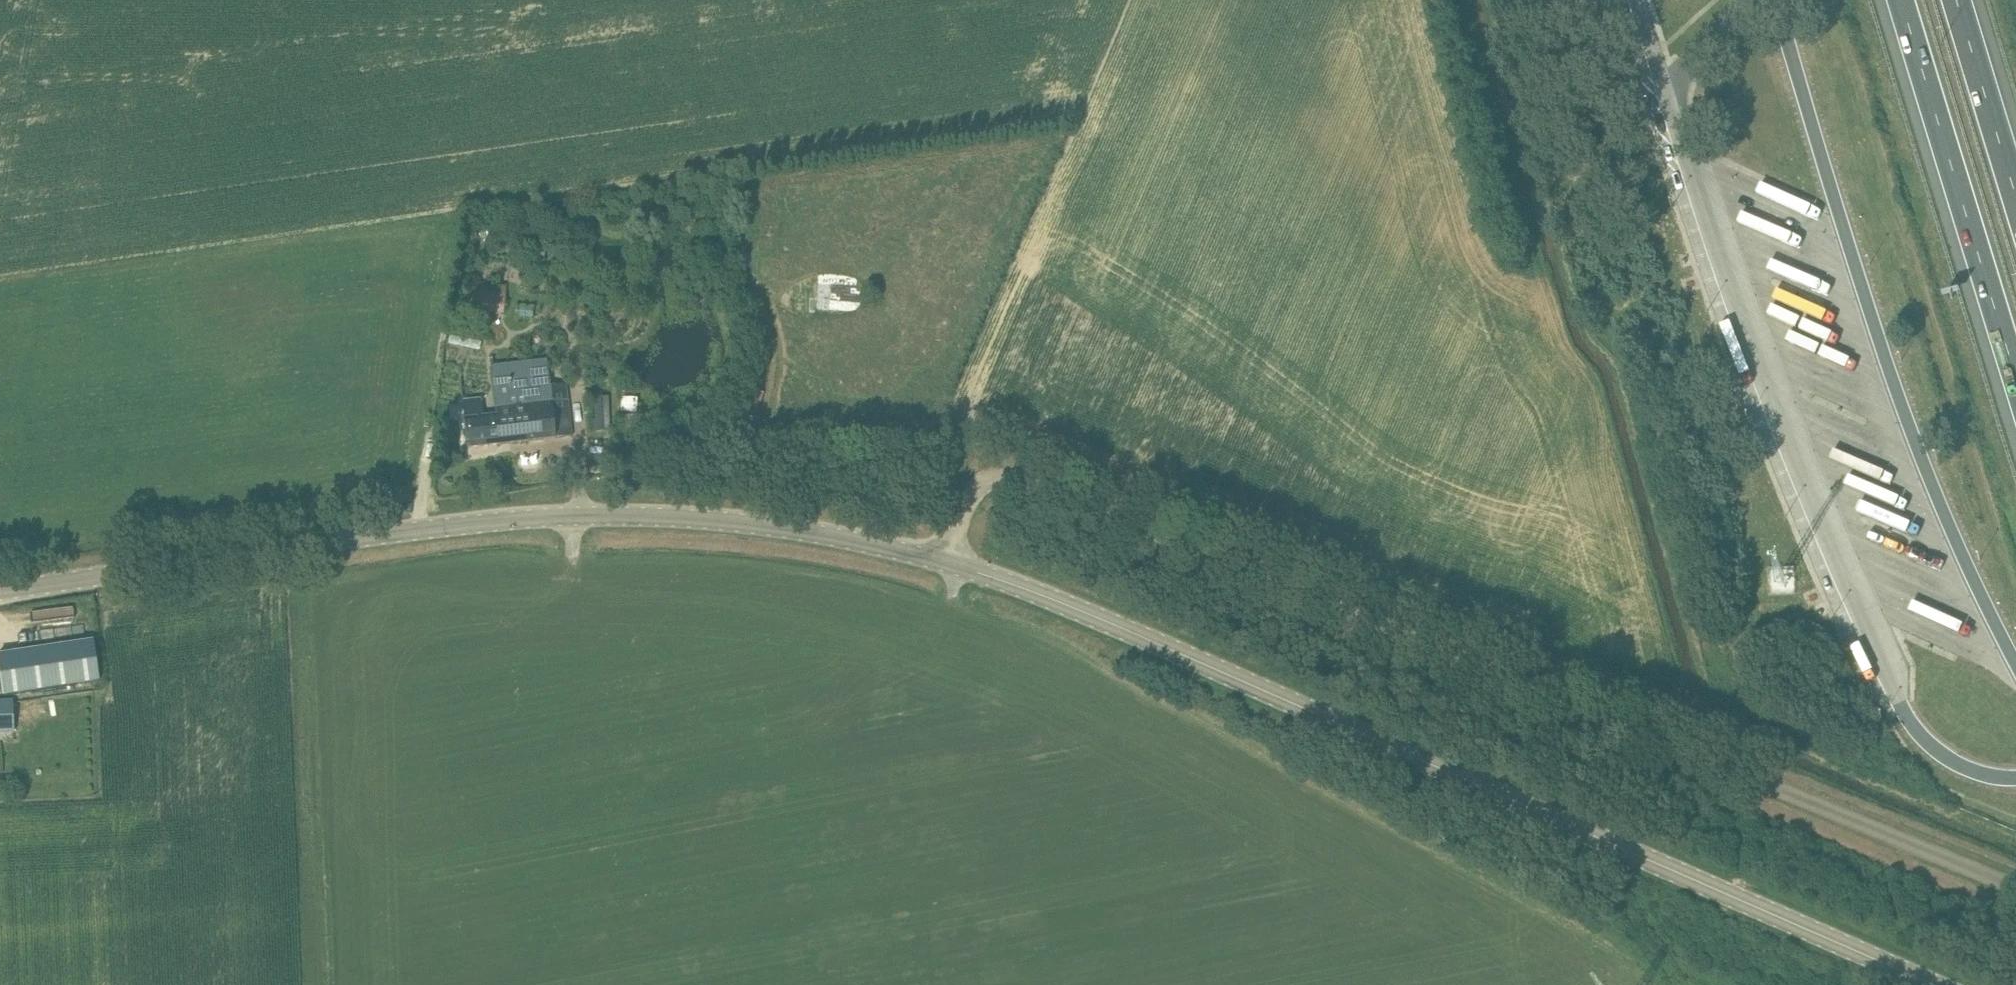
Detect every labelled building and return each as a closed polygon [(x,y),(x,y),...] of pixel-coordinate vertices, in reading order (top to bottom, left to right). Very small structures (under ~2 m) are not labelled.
[(1752,226),(1765,231),(1770,219),(1793,228),(1798,215),(1803,217),(1809,203),(1759,184),(1749,210),(1757,213),(1752,226)] [(505,311),(507,292),(472,289),(470,308),(505,311)] [(568,399),(552,400),(547,364),(493,370),(498,415),(465,418),(468,447),(572,436),(568,399)] [(0,653),(0,668),(3,694),(99,681),(94,641),(0,653)] [(0,699),(0,728),(13,727),(12,715),(11,698),(0,699)]
